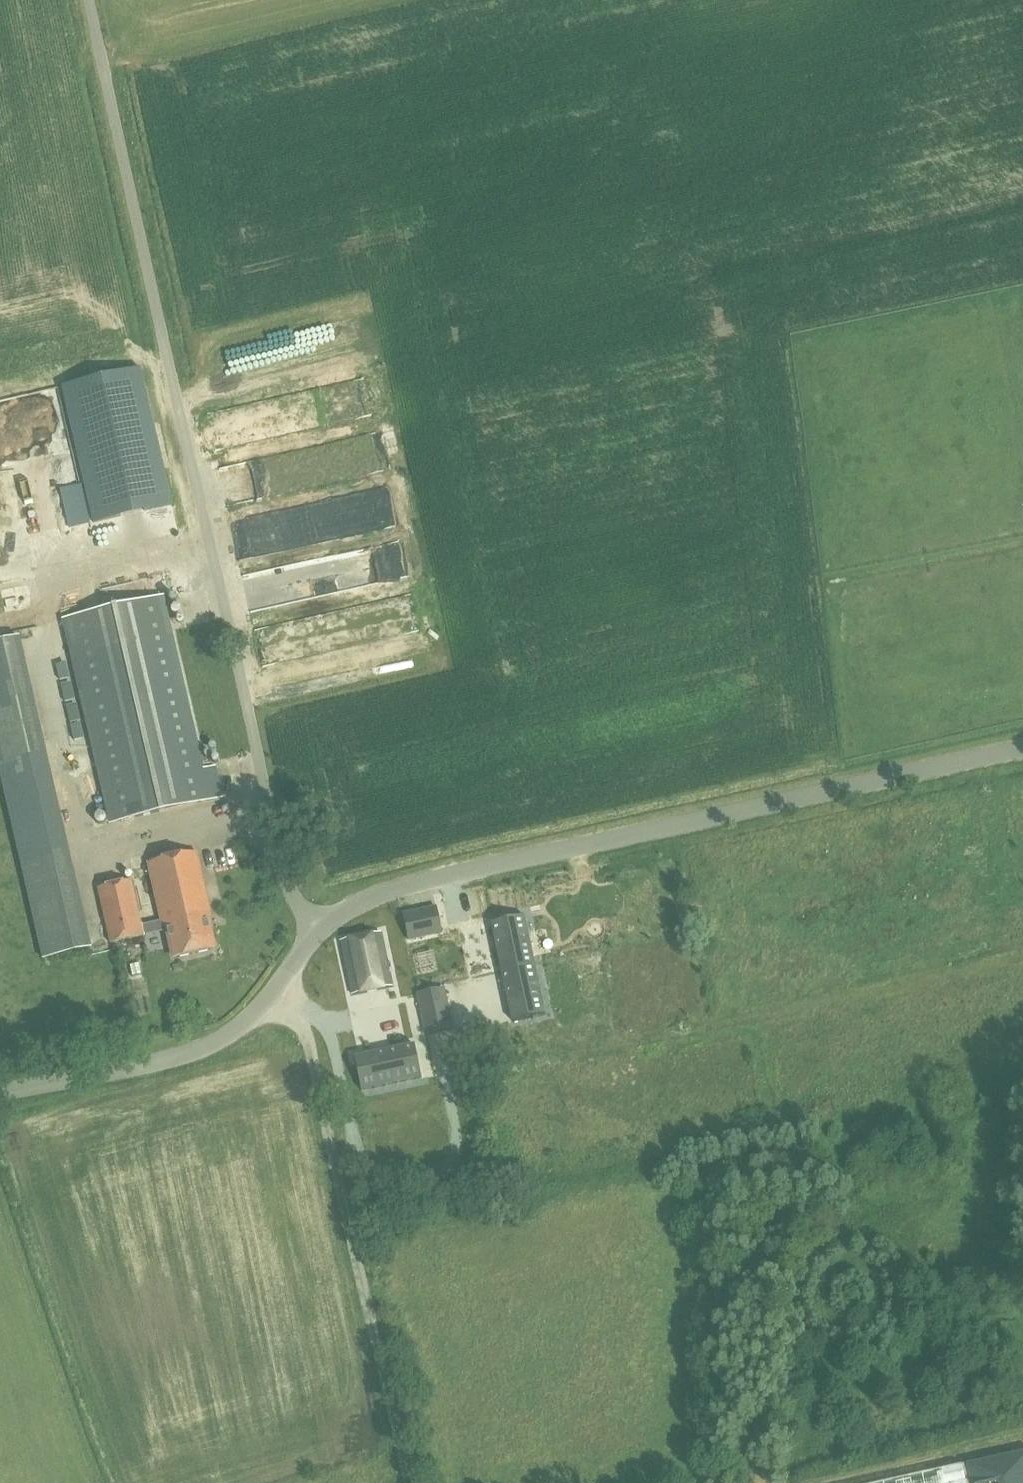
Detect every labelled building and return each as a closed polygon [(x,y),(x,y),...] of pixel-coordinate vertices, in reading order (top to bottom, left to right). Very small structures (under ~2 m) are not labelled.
[(172,505),(140,368),(62,386),(94,523),(172,505)] [(32,508),(42,544),(60,539),(55,522),(70,518),(65,499),(32,508)] [(241,536),(250,569),(368,535),(362,515),(314,529),(315,532),(272,544),(267,528),(275,525),(273,516),(258,520),(261,530),(241,536)] [(253,577),(257,600),(286,595),(285,588),(322,582),(319,566),(253,577)] [(163,596),(65,619),(73,654),(112,822),(211,799),(222,797),(215,765),(203,768),(163,596)] [(0,642),(0,772),(43,958),(90,948),(19,637),(0,642)] [(132,880),(98,888),(111,943),(169,930),(175,956),(213,948),(206,915),(211,914),(197,851),(148,862),(161,920),(142,924),(132,880)] [(414,912),(403,914),(408,940),(420,937),(414,912)] [(534,965),(524,916),(491,923),(502,972),(534,965)] [(381,933),(341,941),(352,994),(392,985),(381,933)] [(545,1014),(534,965),(502,972),(512,1021),(545,1014)] [(443,988),(418,993),(422,1014),(448,1009),(443,988)] [(421,1077),(414,1045),(354,1057),(361,1090),(421,1077)] [(961,1465),(965,1482),(1022,1482),(1022,1451),(965,1464),(965,1465),(961,1465)] [(880,1482),(965,1482),(961,1465),(880,1482)]
